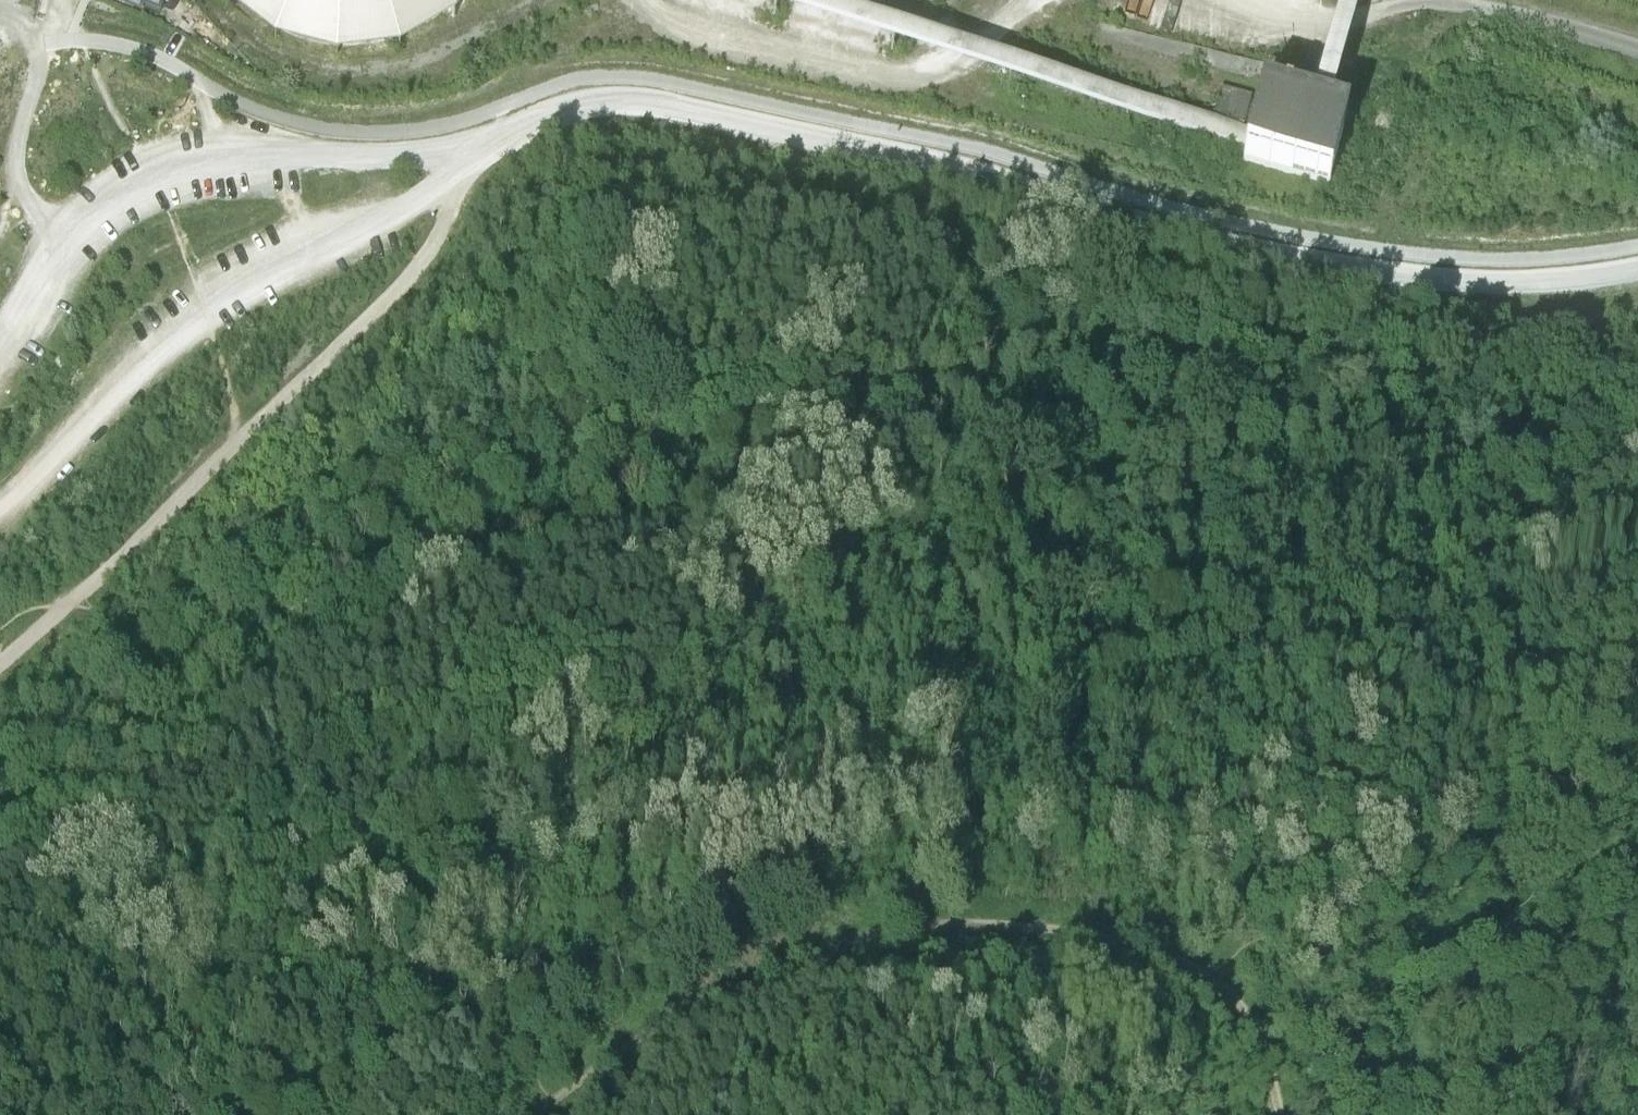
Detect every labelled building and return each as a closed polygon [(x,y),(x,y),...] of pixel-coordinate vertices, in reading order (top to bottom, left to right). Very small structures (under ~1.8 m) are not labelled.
[(141,8),(159,15),(165,0),(121,0),(141,8)] [(227,3),(236,12),(246,21),(259,30),(268,35),(281,42),(298,49),(312,53),(326,55),(340,56),(356,56),(370,55),(388,52),(401,48),(419,40),(432,34),(444,26),(455,17),(466,7),(472,0),(224,0),(227,3)] [(1324,118),(1337,121),(1366,0),(1351,0),(1324,118)] [(1329,185),(1346,124),(1337,121),(1324,118),(1308,113),(1317,81),(1269,67),(1252,127),(1246,150),(1243,161),(1329,185)] [(1220,89),(1213,116),(1244,124),(1251,97),(1220,89)]
